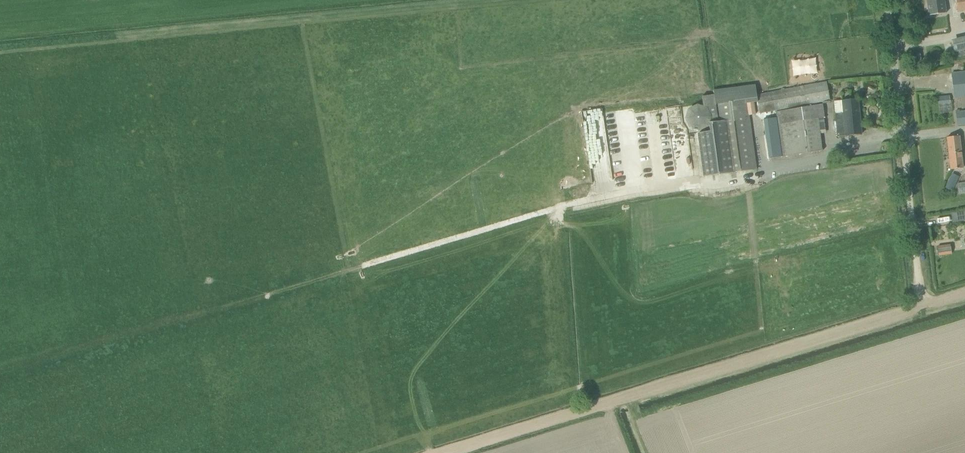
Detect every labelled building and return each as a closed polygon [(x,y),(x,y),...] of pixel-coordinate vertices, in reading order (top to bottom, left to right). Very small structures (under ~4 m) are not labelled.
[(929,16),(946,13),(944,0),(927,0),(929,16)] [(964,12),(964,0),(956,0),(957,13),(964,12)] [(951,41),(955,60),(964,57),(964,37),(951,41)] [(814,59),(791,63),(793,78),(817,74),(814,59)] [(952,73),(955,97),(964,96),(964,72),(962,72),(952,73)] [(757,95),(755,85),(714,90),(714,94),(702,96),(703,106),(707,108),(711,117),(710,123),(711,132),(697,133),(703,177),(757,169),(750,115),(756,114),(754,102),(758,102),(760,114),(830,101),(826,82),(757,95)] [(835,114),(837,136),(861,134),(858,99),(843,101),(844,113),(835,114)] [(844,113),(843,101),(834,101),(835,114),(844,113)] [(950,102),(938,104),(940,114),(951,113),(950,102)] [(763,120),(769,159),(822,151),(818,119),(825,118),(822,104),(775,112),(776,117),(763,120)] [(711,117),(707,108),(703,106),(697,105),(689,109),(685,118),(690,128),(699,131),(709,126),(710,123),(711,117)] [(956,110),(958,125),(964,124),(964,111),(964,109),(956,110)] [(964,168),(960,136),(947,137),(950,169),(964,168)] [(950,177),(945,187),(952,191),(957,180),(950,177)] [(951,212),(953,225),(964,223),(964,210),(951,212)] [(950,244),(937,246),(938,255),(951,253),(950,244)]
